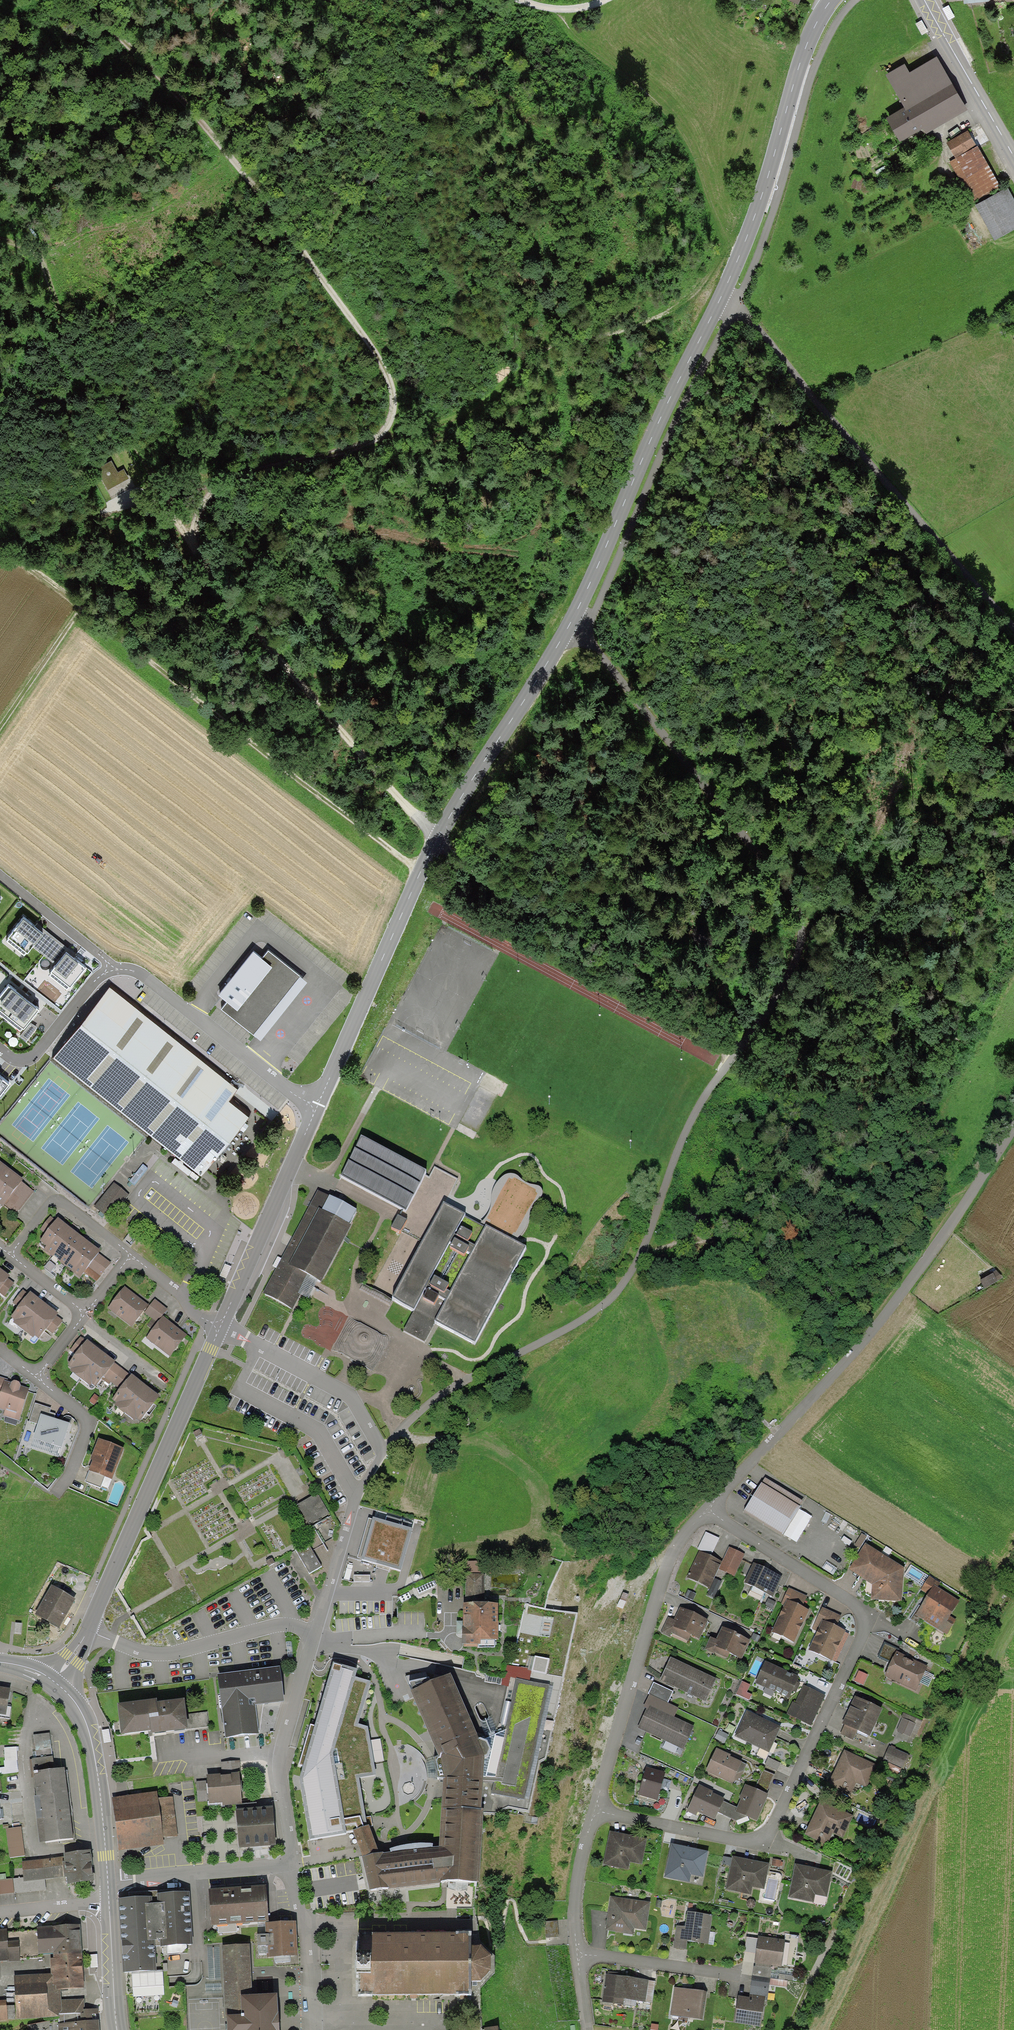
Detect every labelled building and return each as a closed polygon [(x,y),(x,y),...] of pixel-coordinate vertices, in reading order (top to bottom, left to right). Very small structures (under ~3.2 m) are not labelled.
[(906,107),(887,118),(900,141),(922,129),(925,134),(967,110),(936,57),(909,73),(904,64),(886,74),(906,107)] [(967,132),(948,143),(955,155),(974,144),(967,132)] [(976,205),(1001,191),(976,146),(951,160),(976,205)] [(854,178),(852,188),(860,190),(863,180),(854,178)] [(976,205),(995,238),(1013,227),(1013,200),(1007,188),(1001,191),(976,205)] [(110,467),(96,474),(104,491),(118,485),(110,467)] [(35,925),(23,915),(5,938),(25,953),(32,944),(44,928),(37,922),(35,925)] [(56,963),(68,947),(44,928),(32,944),(56,963)] [(77,954),(68,947),(56,963),(49,972),(67,987),(85,965),(75,957),(77,954)] [(228,1000),(222,1008),(252,1032),(299,971),(269,948),(263,955),(254,948),(229,980),(219,993),(228,1000)] [(10,982),(0,994),(0,1011),(19,1027),(38,1004),(30,998),(19,989),(10,982)] [(112,989),(55,1060),(202,1176),(241,1128),(250,1116),(231,1102),(240,1090),(112,989)] [(30,1022),(21,1034),(28,1039),(37,1027),(30,1022)] [(9,1082),(0,1075),(0,1094),(9,1082)] [(434,1323),(473,1344),(525,1247),(445,1203),(457,1181),(434,1169),(432,1173),(364,1136),(342,1177),(403,1210),(392,1230),(400,1234),(409,1218),(431,1229),(392,1301),(415,1313),(405,1330),(424,1341),(434,1323)] [(0,1163),(0,1203),(2,1204),(3,1203),(19,1183),(21,1180),(0,1163)] [(143,1165),(130,1182),(134,1185),(147,1169),(143,1165)] [(31,1192),(19,1183),(3,1203),(15,1213),(31,1192)] [(115,1183),(94,1207),(109,1220),(129,1196),(115,1183)] [(319,1189),(263,1294),(292,1309),(303,1287),(309,1275),(321,1281),(351,1226),(349,1224),(356,1210),(319,1189)] [(100,1248),(59,1216),(56,1219),(51,1215),(41,1228),(47,1233),(37,1245),(52,1256),(43,1267),(57,1278),(66,1266),(78,1276),(82,1271),(98,1252),(100,1248)] [(98,1252),(82,1271),(94,1281),(110,1262),(98,1252)] [(0,1268),(0,1292),(4,1295),(14,1282),(8,1278),(10,1275),(0,1268)] [(994,1270),(979,1279),(983,1286),(998,1277),(994,1270)] [(125,1287),(108,1308),(132,1327),(144,1311),(149,1305),(125,1287)] [(19,1306),(11,1316),(14,1319),(13,1322),(32,1336),(34,1334),(40,1338),(46,1330),(57,1316),(59,1313),(31,1291),(29,1294),(23,1289),(13,1302),(19,1306)] [(149,1305),(144,1311),(158,1322),(162,1316),(168,1309),(154,1298),(149,1305)] [(57,1316),(46,1330),(52,1334),(62,1320),(57,1316)] [(158,1322),(146,1337),(169,1356),(186,1334),(162,1316),(158,1322)] [(76,1356),(68,1367),(72,1370),(70,1371),(91,1387),(93,1384),(96,1387),(102,1379),(114,1364),(116,1362),(87,1340),(86,1342),(81,1338),(70,1352),(76,1356)] [(114,1364),(102,1379),(120,1390),(131,1376),(114,1364)] [(158,1396),(132,1376),(131,1376),(120,1390),(113,1399),(121,1405),(119,1407),(133,1418),(135,1416),(140,1420),(158,1396)] [(29,1388),(20,1386),(19,1383),(14,1381),(11,1383),(7,1382),(8,1379),(0,1377),(0,1409),(4,1410),(2,1417),(19,1422),(29,1388)] [(62,1448),(69,1424),(55,1419),(56,1414),(50,1412),(51,1409),(35,1404),(29,1422),(38,1424),(34,1439),(30,1449),(59,1458),(62,1448)] [(104,1476),(113,1480),(125,1448),(98,1439),(91,1458),(93,1459),(89,1471),(104,1476)] [(100,1487),(104,1476),(89,1471),(85,1482),(100,1487)] [(764,1478),(743,1512),(781,1536),(802,1502),(764,1478)] [(309,1525),(329,1513),(317,1493),(297,1505),(309,1525)] [(369,1518),(358,1558),(378,1563),(384,1565),(401,1570),(412,1530),(369,1518)] [(705,1531),(697,1550),(699,1551),(711,1556),(720,1538),(705,1531)] [(862,1534),(854,1547),(859,1550),(867,1537),(862,1534)] [(295,1551),(309,1573),(321,1566),(308,1544),(295,1551)] [(849,1570),(872,1585),(871,1599),(902,1602),(904,1568),(865,1544),(849,1570)] [(729,1548),(719,1569),(734,1576),(744,1555),(729,1548)] [(699,1551),(687,1578),(710,1588),(707,1595),(714,1598),(721,1581),(715,1578),(722,1561),(711,1556),(699,1551)] [(378,1563),(358,1558),(349,1556),(342,1579),(352,1582),(373,1581),(378,1563)] [(754,1563),(744,1583),(773,1597),(783,1577),(754,1563)] [(466,1603),(484,1603),(484,1573),(466,1572),(466,1603)] [(921,1590),(928,1594),(934,1585),(937,1587),(940,1583),(929,1577),(921,1590)] [(51,1585),(35,1614),(59,1628),(69,1610),(75,1598),(51,1585)] [(928,1594),(915,1616),(946,1634),(956,1618),(951,1616),(960,1601),(937,1587),(934,1585),(928,1594)] [(794,1643),(809,1610),(802,1607),(806,1597),(788,1589),(781,1604),(785,1605),(772,1632),(794,1643)] [(768,1599),(765,1606),(773,1609),(776,1602),(768,1599)] [(484,1603),(466,1603),(464,1603),(463,1626),(462,1626),(462,1629),(462,1645),(464,1645),(464,1647),(478,1647),(478,1648),(494,1648),(494,1641),(498,1641),(498,1623),(497,1623),(498,1604),(484,1603)] [(577,1614),(527,1605),(512,1667),(532,1670),(563,1676),(577,1614)] [(831,1661),(846,1631),(836,1626),(841,1616),(822,1607),(811,1629),(818,1632),(809,1650),(831,1661)] [(699,1638),(708,1621),(680,1608),(674,1621),(668,1618),(662,1633),(671,1637),(672,1634),(688,1641),(691,1634),(699,1638)] [(889,1614),(886,1619),(892,1623),(895,1618),(889,1614)] [(742,1660),(750,1642),(728,1631),(722,1628),(717,1641),(711,1638),(705,1649),(727,1659),(730,1654),(742,1660)] [(915,1692),(927,1666),(898,1652),(900,1649),(885,1642),(878,1658),(890,1664),(884,1677),(915,1692)] [(671,1657),(660,1680),(672,1685),(705,1701),(716,1678),(671,1657)] [(765,1662),(756,1683),(766,1688),(763,1693),(772,1697),(774,1692),(790,1699),(795,1686),(800,1677),(765,1662)] [(334,1664),(300,1779),(310,1841),(353,1832),(362,1858),(369,1892),(441,1884),(442,1882),(479,1883),(483,1813),(494,1814),(508,1808),(529,1812),(539,1763),(546,1760),(563,1676),(532,1670),(529,1681),(516,1679),(506,1730),(495,1735),(483,1740),(480,1739),(479,1740),(450,1675),(430,1684),(428,1679),(409,1683),(413,1692),(410,1693),(438,1755),(434,1757),(436,1769),(437,1777),(444,1778),(439,1847),(408,1849),(384,1853),(383,1851),(379,1852),(369,1827),(372,1826),(371,1817),(363,1818),(355,1775),(372,1773),(365,1731),(355,1727),(367,1681),(352,1676),(353,1672),(341,1669),(341,1667),(334,1664)] [(217,1675),(226,1739),(259,1734),(256,1706),(284,1702),(279,1667),(217,1675)] [(859,1671),(854,1681),(863,1685),(868,1675),(859,1671)] [(742,1681),(736,1695),(748,1700),(750,1694),(747,1693),(750,1685),(742,1681)] [(673,1692),(653,1683),(648,1693),(649,1694),(668,1703),(673,1692)] [(811,1725),(825,1696),(804,1686),(795,1705),(793,1704),(788,1714),(811,1725)] [(10,1718),(12,1705),(10,1705),(12,1692),(0,1690),(0,1717),(10,1718)] [(103,1693),(94,1695),(97,1706),(106,1704),(103,1693)] [(646,1709),(637,1728),(683,1750),(694,1727),(674,1717),(678,1708),(668,1703),(649,1694),(643,1708),(646,1709)] [(870,1736),(882,1709),(855,1697),(843,1723),(846,1724),(841,1734),(853,1740),(857,1730),(870,1736)] [(150,1732),(150,1736),(185,1731),(185,1732),(208,1729),(206,1712),(185,1715),(183,1700),(156,1704),(156,1700),(117,1705),(121,1736),(150,1732)] [(747,1711),(735,1737),(769,1753),(782,1727),(747,1711)] [(910,1737),(916,1724),(913,1723),(915,1718),(903,1713),(901,1718),(902,1719),(897,1731),(910,1737)] [(718,1731),(715,1739),(725,1743),(728,1735),(718,1731)] [(34,1735),(37,1758),(52,1756),(49,1734),(34,1735)] [(889,1746),(883,1759),(902,1767),(907,1755),(889,1746)] [(16,1748),(5,1749),(6,1761),(4,1761),(5,1768),(0,1768),(0,1773),(18,1772),(16,1748)] [(717,1748),(706,1772),(731,1784),(733,1779),(738,1782),(746,1764),(731,1757),(732,1755),(717,1748)] [(844,1750),(827,1786),(850,1796),(855,1784),(866,1789),(877,1765),(855,1755),(844,1750)] [(39,1843),(73,1840),(64,1769),(54,1770),(52,1756),(37,1758),(30,1759),(32,1777),(34,1777),(36,1797),(34,1798),(39,1843)] [(768,1757),(765,1765),(776,1770),(780,1763),(768,1757)] [(196,1781),(198,1802),(208,1802),(208,1804),(222,1803),(222,1806),(236,1805),(241,1804),(239,1773),(241,1773),(240,1762),(221,1763),(222,1774),(206,1775),(206,1780),(196,1781)] [(646,1768),(639,1795),(657,1800),(665,1773),(646,1768)] [(763,1770),(755,1789),(766,1794),(774,1775),(763,1770)] [(712,1791),(700,1785),(687,1811),(696,1816),(698,1812),(714,1820),(718,1813),(723,1801),(725,1799),(712,1793),(712,1791)] [(739,1800),(740,1800),(737,1808),(735,1811),(747,1816),(757,1821),(769,1795),(766,1794),(755,1789),(746,1785),(739,1800)] [(157,1800),(156,1792),(112,1798),(119,1850),(162,1844),(161,1837),(176,1835),(171,1798),(157,1800)] [(23,1801),(12,1802),(13,1815),(24,1815),(23,1801)] [(736,1821),(747,1816),(735,1811),(737,1808),(723,1801),(718,1813),(736,1821)] [(821,1801),(805,1835),(827,1845),(832,1833),(842,1837),(852,1816),(832,1806),(821,1801)] [(236,1810),(239,1849),(275,1846),(272,1808),(257,1809),(236,1810)] [(21,1828),(5,1830),(8,1858),(24,1856),(21,1828)] [(648,1840),(610,1832),(602,1865),(629,1871),(631,1862),(642,1865),(648,1840)] [(708,1852),(671,1844),(664,1877),(689,1882),(691,1875),(703,1877),(708,1852)] [(64,1857),(62,1858),(64,1876),(67,1876),(68,1884),(93,1882),(90,1851),(64,1854),(64,1857)] [(769,1865),(733,1857),(725,1889),(750,1895),(752,1886),(764,1889),(769,1865)] [(62,1858),(22,1863),(24,1878),(14,1879),(15,1893),(46,1889),(45,1878),(64,1876),(62,1858)] [(781,1861),(772,1859),(771,1866),(780,1868),(781,1861)] [(832,1872),(796,1865),(789,1897),(813,1902),(815,1895),(826,1897),(832,1872)] [(15,1893),(14,1879),(6,1879),(5,1874),(0,1874),(0,1894),(15,1893)] [(209,1891),(211,1927),(269,1923),(267,1887),(209,1891)] [(123,1955),(121,1955),(123,1974),(157,1972),(156,1948),(162,1947),(163,1956),(187,1954),(187,1946),(192,1945),(189,1893),(158,1895),(159,1904),(152,1904),(152,1899),(119,1901),(121,1941),(122,1941),(123,1955)] [(650,1902),(609,1897),(605,1931),(634,1935),(635,1929),(646,1930),(650,1902)] [(708,1944),(712,1915),(688,1912),(686,1928),(676,1927),(673,1948),(686,1950),(687,1941),(708,1944)] [(545,1922),(545,1937),(558,1937),(557,1922),(545,1922)] [(268,1946),(268,1954),(266,1955),(266,1958),(297,1957),(295,1923),(265,1924),(265,1935),(258,1935),(258,1946),(268,1946)] [(51,1961),(51,1976),(51,1991),(61,1990),(84,1989),(81,1925),(37,1927),(38,1955),(54,1954),(54,1961),(51,1961)] [(19,1960),(18,1941),(7,1942),(6,1929),(0,1930),(0,1962),(19,1960)] [(359,1977),(359,1997),(471,1994),(470,1982),(481,1982),(489,1973),(489,1954),(479,1946),(470,1946),(470,1935),(358,1936),(358,1957),(357,1957),(357,1977),(359,1977)] [(756,1954),(754,1963),(781,1967),(786,1940),(758,1936),(758,1940),(756,1954)] [(745,1952),(756,1954),(758,1940),(747,1938),(745,1952)] [(224,1947),(226,2029),(279,2029),(279,2025),(278,1997),(252,1998),(250,1946),(224,1947)] [(754,1966),(752,1982),(769,1985),(770,1978),(771,1969),(754,1966)] [(654,1981),(606,1974),(602,2002),(624,2005),(624,1999),(651,2003),(654,1981)] [(81,2014),(85,2014),(84,2000),(61,2001),(61,1990),(51,1991),(51,1976),(15,1977),(16,2019),(59,2018),(59,2015),(81,2014)] [(787,1981),(770,1978),(769,1985),(786,1987),(787,1981)] [(752,1982),(750,1998),(765,2001),(766,2001),(769,1985),(752,1982)] [(165,1995),(165,1986),(133,1987),(134,1997),(165,1995)] [(671,2019),(688,2021),(689,2018),(703,2020),(707,1992),(674,1987),(670,2015),(672,2016),(671,2019)] [(737,2010),(735,2023),(761,2027),(765,2001),(750,1998),(739,1997),(737,2010)] [(81,2014),(81,2023),(92,2022),(91,2014),(99,2014),(99,2009),(84,2010),(85,2014),(81,2014)] [(30,2025),(30,2029),(57,2029),(56,2022),(30,2025)] [(99,2022),(92,2022),(81,2023),(60,2024),(60,2029),(100,2029),(99,2022)]
